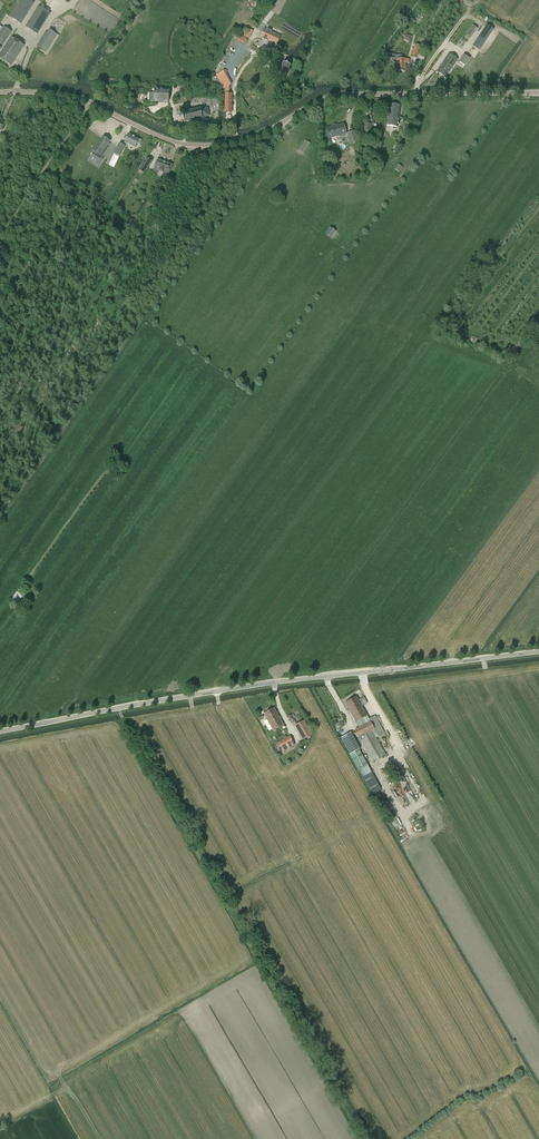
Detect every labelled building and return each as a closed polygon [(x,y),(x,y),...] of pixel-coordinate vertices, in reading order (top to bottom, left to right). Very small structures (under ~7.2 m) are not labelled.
[(27,14),(34,3),(29,0),(21,0),(16,8),(27,14)] [(38,6),(25,27),(37,34),(50,13),(38,6)] [(472,36),(477,29),(473,25),(467,32),(472,36)] [(487,25),(473,46),(477,49),(479,50),(494,29),(487,25)] [(0,32),(0,43),(3,45),(11,32),(4,27),(0,32)] [(243,36),(243,37),(247,39),(252,30),(248,28),(245,33),(243,36)] [(280,36),(265,29),(261,37),(276,44),(280,36)] [(45,32),(35,47),(46,54),(55,39),(45,32)] [(403,39),(410,42),(412,37),(406,33),(403,39)] [(11,37),(0,54),(0,59),(11,66),(24,45),(11,37)] [(415,44),(412,56),(417,57),(418,52),(421,52),(423,46),(415,44)] [(458,59),(449,54),(436,72),(446,77),(458,59)] [(475,59),(470,56),(469,58),(463,55),(459,62),(465,66),(469,68),(475,59)] [(409,59),(397,59),(397,72),(406,72),(406,64),(409,64),(409,59)] [(280,64),(277,71),(279,72),(278,74),(285,77),(291,66),(284,62),(282,65),(280,64)] [(218,77),(223,88),(231,84),(227,73),(218,77)] [(154,93),(149,93),(149,101),(154,101),(154,102),(157,102),(168,102),(169,89),(163,89),(163,87),(158,87),(158,89),(154,89),(154,93)] [(387,126),(397,128),(401,106),(390,104),(387,126)] [(178,115),(177,115),(178,122),(184,121),(184,123),(192,121),(193,123),(195,123),(195,120),(202,119),(202,118),(209,116),(208,108),(205,109),(205,108),(201,108),(201,109),(182,113),(177,113),(178,115)] [(326,129),(329,139),(347,134),(350,145),(359,143),(355,131),(346,133),(344,124),(326,129)] [(129,134),(124,143),(135,148),(137,144),(140,145),(142,140),(139,139),(129,134)] [(103,137),(94,151),(92,154),(100,160),(110,146),(108,145),(110,142),(103,137)] [(305,140),(298,150),(303,153),(310,144),(305,140)] [(116,155),(111,166),(114,167),(119,157),(125,146),(119,143),(114,154),(116,155)] [(152,161),(147,157),(139,169),(144,173),(152,161)] [(172,165),(157,160),(154,169),(159,171),(164,173),(164,172),(169,174),(172,165)] [(394,169),(399,172),(403,167),(398,164),(394,169)] [(331,239),(336,231),(330,227),(325,234),(331,239)] [(356,722),(367,716),(357,696),(345,703),(356,722)] [(274,731),(283,725),(274,708),(264,714),(274,731)] [(386,755),(377,738),(385,733),(375,715),(369,719),(370,721),(355,730),(359,738),(373,762),(386,755)] [(303,740),(313,734),(304,720),(295,725),(303,740)] [(372,793),(381,789),(359,749),(360,749),(351,732),(341,738),(350,754),(372,793)] [(281,752),(291,747),(292,746),(295,744),(290,736),(276,743),(279,748),(281,752)] [(404,760),(398,763),(400,769),(407,766),(404,760)] [(410,801),(414,798),(404,781),(399,784),(410,801)] [(412,788),(415,796),(422,794),(419,785),(412,788)]
